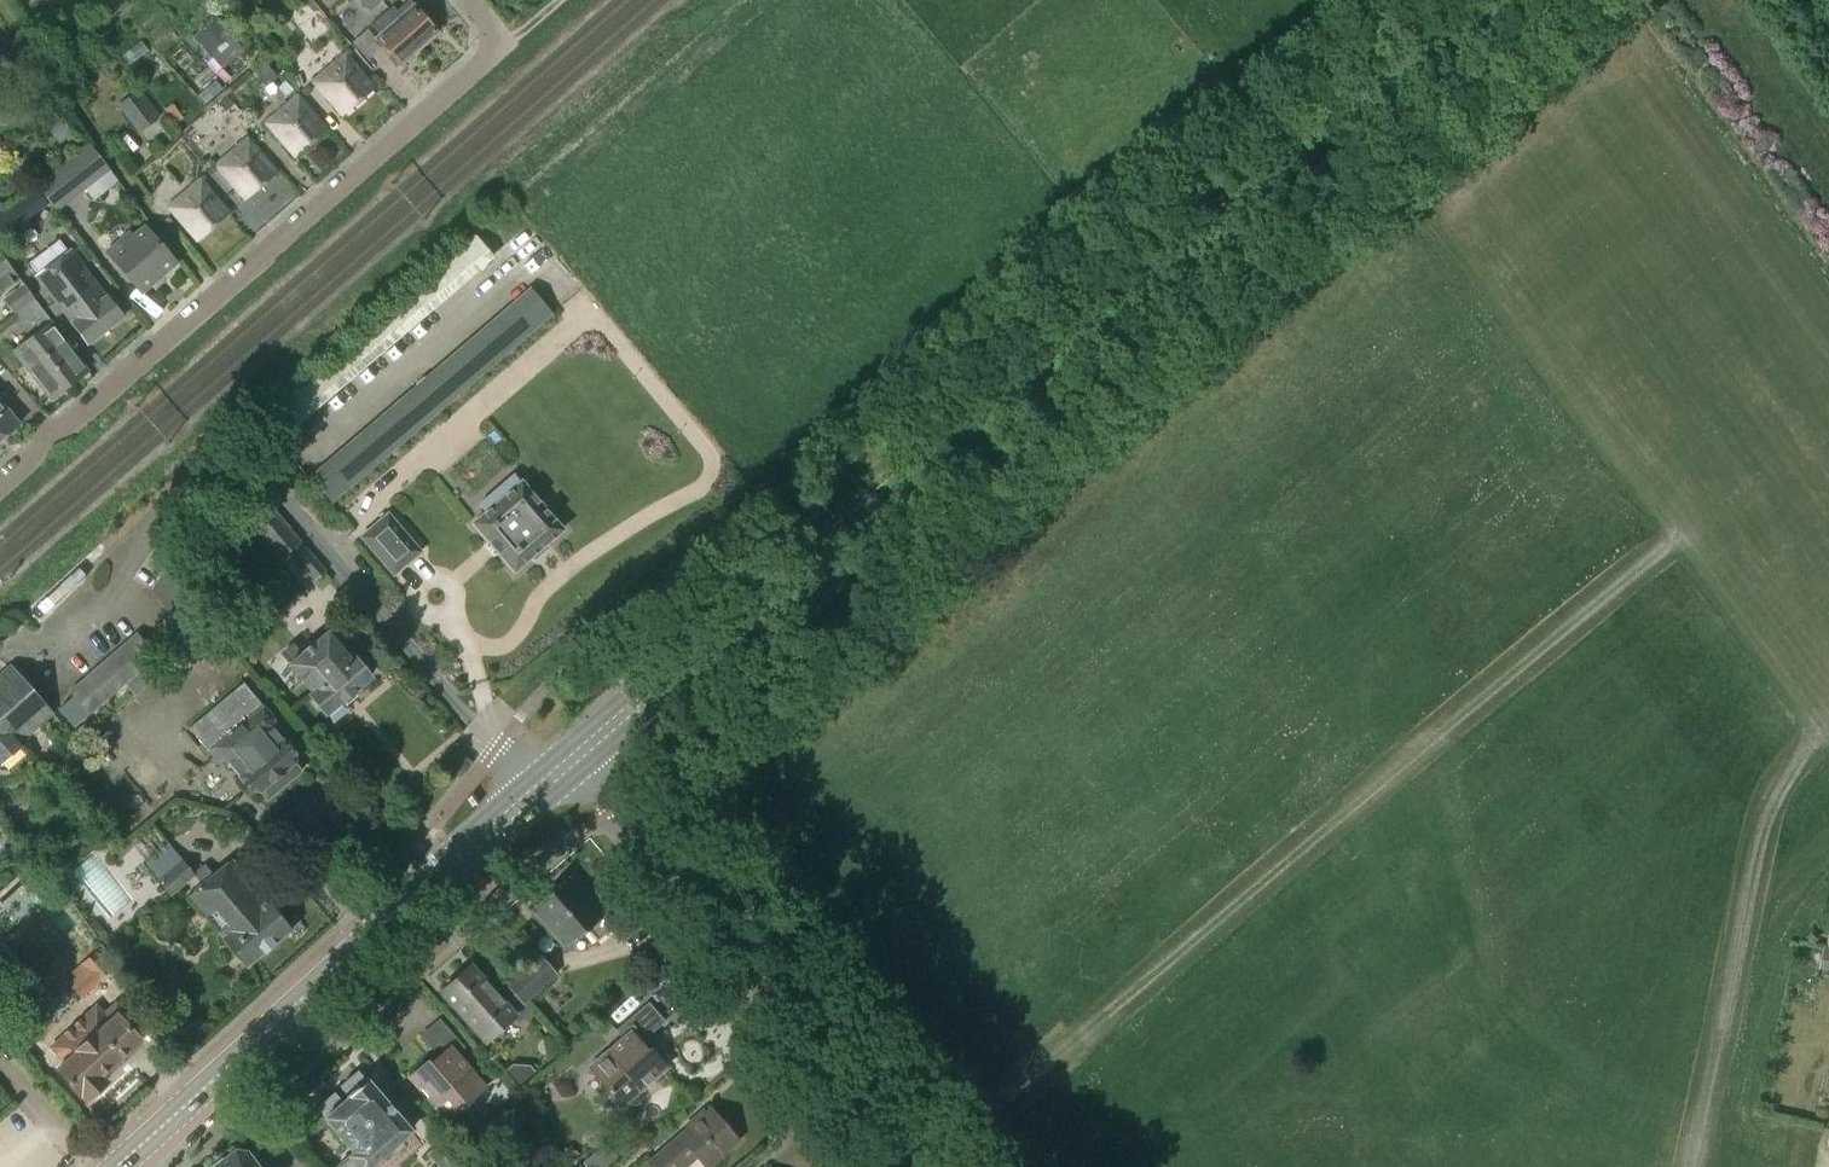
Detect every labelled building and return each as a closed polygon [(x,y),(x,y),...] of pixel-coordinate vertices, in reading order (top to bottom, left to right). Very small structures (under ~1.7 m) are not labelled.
[(382,2),(380,0),(362,0),(360,1),(371,13),(382,2)] [(438,32),(414,5),(413,6),(408,0),(396,12),(392,7),(386,12),(419,49),(438,32)] [(419,49),(386,12),(371,26),(379,35),(375,39),(383,47),(399,66),(419,49)] [(210,56),(232,37),(215,17),(193,36),(210,56)] [(41,44),(48,39),(43,32),(36,37),(41,44)] [(313,83),(314,83),(343,116),(375,89),(345,55),(313,83)] [(284,79),(277,86),(286,96),(293,89),(284,79)] [(117,105),(138,132),(158,117),(137,90),(117,105)] [(232,103),(226,96),(219,103),(225,110),(232,103)] [(266,123),(267,124),(295,157),(327,131),(298,96),(266,123)] [(182,119),(171,104),(163,110),(174,125),(182,119)] [(248,139),(216,167),(245,200),(277,173),(248,139)] [(88,144),(36,184),(44,194),(49,201),(54,207),(105,168),(88,144)] [(229,214),(200,180),(168,208),(198,242),(229,214)] [(35,211),(49,201),(44,194),(36,184),(22,195),(35,211)] [(15,230),(2,213),(0,214),(0,241),(15,230)] [(140,290),(173,262),(145,229),(133,239),(127,239),(123,243),(122,249),(121,249),(127,257),(118,264),(140,290)] [(122,317),(106,296),(105,296),(70,250),(35,276),(70,323),(87,345),(122,317)] [(4,260),(0,262),(0,293),(18,280),(4,260)] [(14,314),(34,299),(34,298),(23,283),(2,299),(14,314)] [(34,299),(14,314),(23,326),(31,319),(40,331),(14,351),(30,372),(66,344),(49,322),(51,321),(34,299)] [(66,344),(30,372),(50,399),(86,371),(66,344)] [(2,438),(19,423),(0,401),(0,436),(2,438)] [(331,503),(332,502),(346,490),(323,464),(308,476),(331,503)] [(485,512),(473,523),(487,540),(487,541),(499,554),(514,571),(530,557),(546,544),(562,530),(521,482),(520,482),(517,485),(521,489),(507,502),(503,497),(501,498),(495,491),(479,504),(485,512)] [(251,524),(249,526),(279,560),(301,542),(270,505),(250,523),(251,524)] [(387,514),(360,537),(393,575),(420,552),(387,514)] [(306,548),(294,558),(314,581),(325,571),(306,548)] [(88,715),(153,660),(156,657),(136,632),(67,691),(88,715)] [(326,632),(301,653),(287,664),(311,693),(308,695),(332,723),(347,711),(340,702),(369,677),(353,658),(350,660),(326,632)] [(7,668),(0,674),(0,764),(1,764),(21,747),(18,744),(52,714),(10,666),(7,668)] [(188,728),(218,763),(225,758),(240,776),(239,777),(249,790),(259,791),(266,799),(300,771),(293,763),(294,753),(283,740),(281,741),(271,730),(272,718),(242,682),(188,728)] [(1,853),(11,864),(27,850),(18,839),(1,853)] [(194,876),(169,844),(143,863),(170,897),(194,876)] [(26,883),(39,871),(26,857),(13,868),(26,883)] [(193,873),(202,884),(187,897),(246,967),(291,930),(232,859),(213,875),(205,864),(193,873)] [(530,909),(565,949),(587,930),(596,941),(612,927),(568,876),(530,909)] [(523,1005),(524,1004),(557,975),(537,952),(503,983),(513,993),(523,1005)] [(485,1042),(514,1016),(519,1023),(531,1013),(524,1004),(523,1005),(513,993),(503,1002),(470,966),(441,992),(485,1042)] [(91,972),(73,988),(81,996),(99,980),(91,972)] [(62,1062),(55,1069),(84,1101),(106,1081),(101,1076),(140,1041),(126,1026),(132,1020),(116,1002),(103,1013),(95,1004),(48,1047),(62,1062)] [(665,1022),(648,1002),(614,1031),(621,1039),(589,1067),(621,1105),(665,1067),(649,1048),(647,1050),(640,1042),(665,1022)] [(454,1036),(444,1045),(447,1048),(430,1063),(427,1060),(409,1076),(448,1121),(485,1088),(456,1055),(464,1048),(454,1036)] [(410,1131),(366,1080),(364,1082),(356,1073),(340,1086),(349,1096),(348,1097),(348,1098),(342,1103),(334,1093),(317,1108),(325,1118),(324,1119),(352,1152),(347,1156),(348,1157),(336,1166),(368,1166),(410,1131)] [(736,1140),(711,1110),(650,1163),(654,1166),(682,1166),(696,1155),(706,1166),(736,1140)] [(248,1155),(257,1149),(249,1138),(237,1137),(227,1144),(232,1152),(220,1161),(220,1160),(210,1166),(257,1166),(248,1155)] [(438,1166),(467,1166),(441,1139),(425,1153),(438,1166)]
